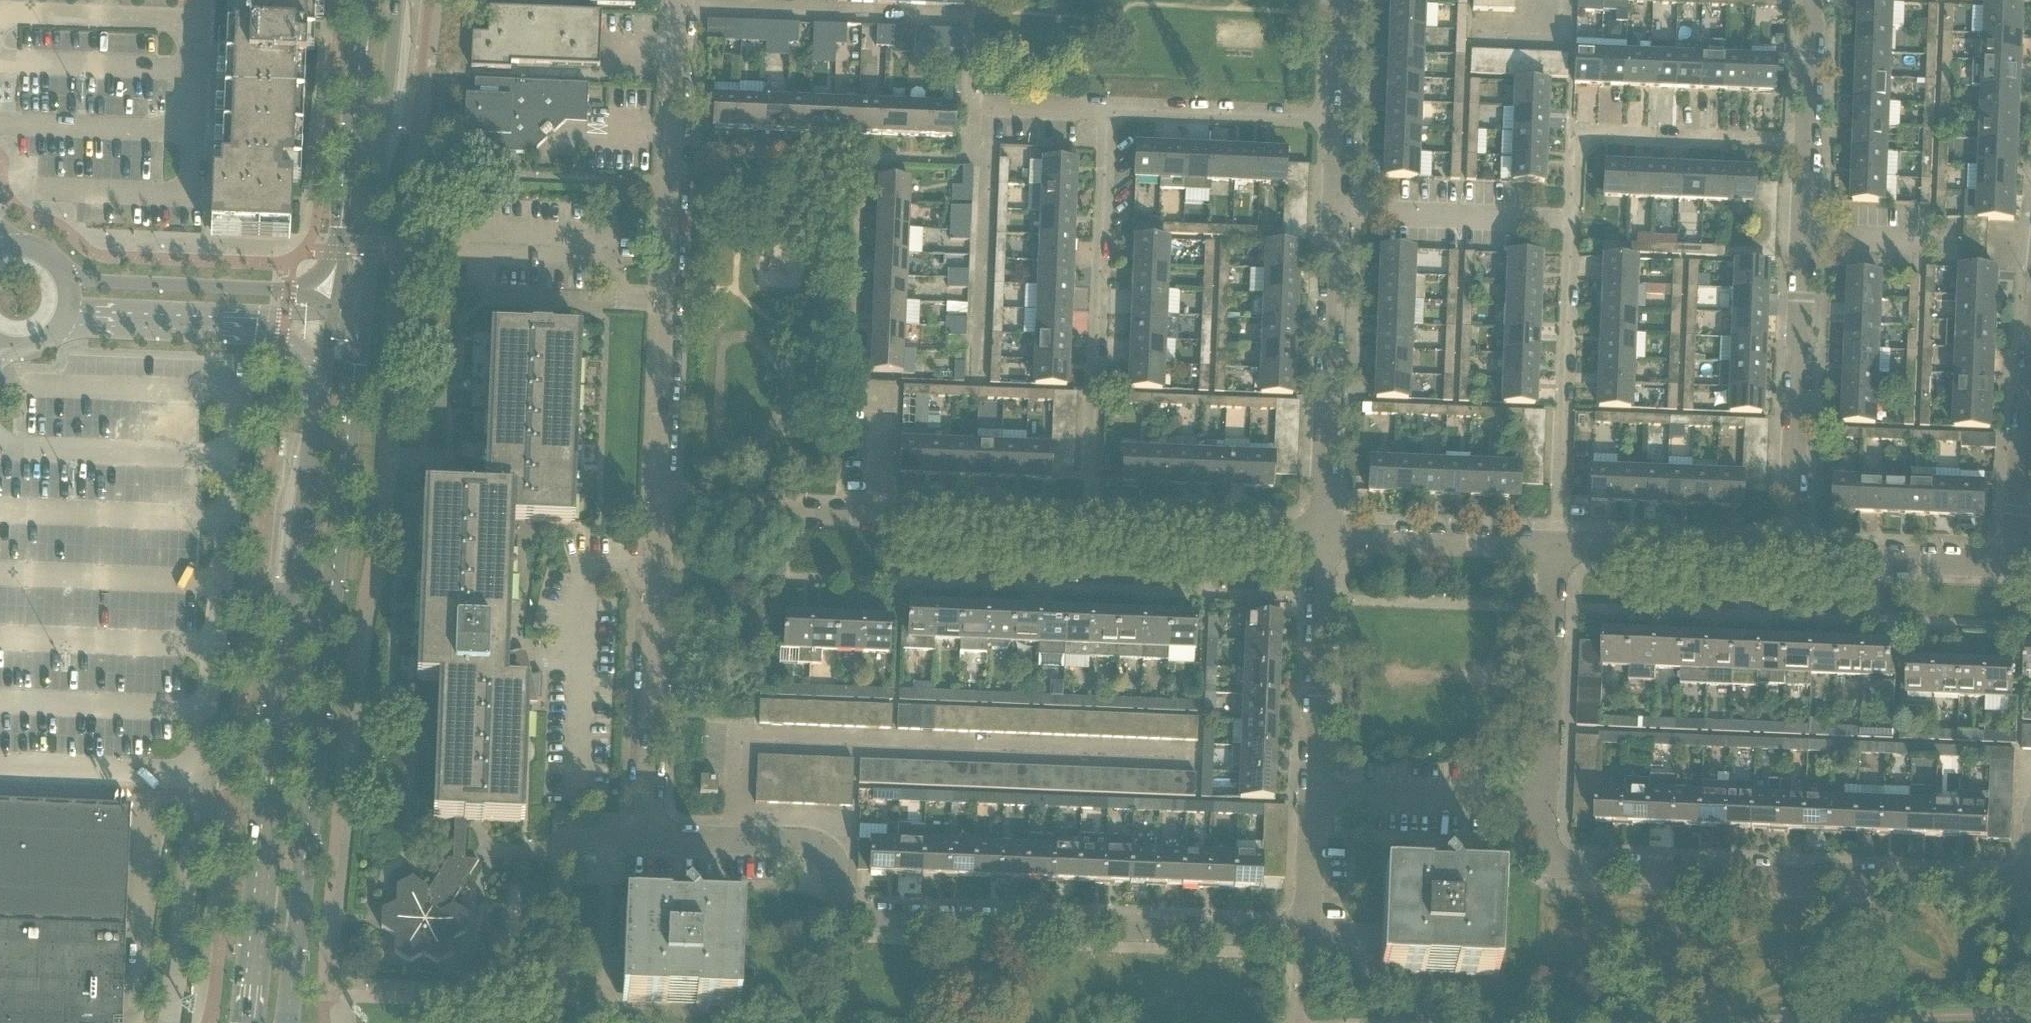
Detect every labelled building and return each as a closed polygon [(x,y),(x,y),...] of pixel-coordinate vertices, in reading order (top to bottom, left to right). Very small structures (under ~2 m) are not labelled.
[(290,234),(292,183),(286,183),(286,168),(301,169),(306,36),(315,36),(316,0),(236,0),(234,45),(226,45),(221,163),(213,163),(210,231),(290,234)] [(1472,11),(1513,12),(1514,0),(1473,0),(1472,11)] [(1577,11),(1602,12),(1602,1),(1602,0),(1577,0),(1577,11)] [(1726,7),(1742,8),(1742,0),(1727,0),(1726,7)] [(1761,9),(1776,9),(1789,10),(1789,0),(1784,0),(1761,0),(1761,9)] [(1392,3),(1391,28),(1422,29),(1423,4),(1392,3)] [(1861,3),(1860,27),(1891,29),(1892,4),(1861,3)] [(1929,6),(1928,30),(1938,30),(1938,22),(1939,6),(1929,6)] [(1945,6),(1944,22),(1954,22),(1954,6),(1945,6)] [(602,13),(489,8),(488,34),(472,34),(471,68),(511,70),(511,64),(600,67),(602,13)] [(1987,8),(1986,34),(2021,35),(2022,9),(1987,8)] [(1457,15),(1456,30),(1466,30),(1466,15),(1457,15)] [(732,41),(740,42),(741,22),(733,21),(732,41)] [(741,22),(740,42),(751,42),(752,22),(741,22)] [(767,23),(765,56),(788,57),(788,44),(789,24),(767,23)] [(789,24),(788,44),(798,44),(799,24),(789,24)] [(828,46),(836,46),(837,26),(829,26),(828,46)] [(837,26),(836,46),(846,46),(847,26),(837,26)] [(1860,27),(1859,52),(1890,53),(1891,29),(1860,27)] [(876,48),(885,48),(886,28),(877,28),(876,48)] [(886,28),(885,48),(894,49),(895,28),(886,28)] [(1391,28),(1390,52),(1421,54),(1422,29),(1391,28)] [(934,30),(924,30),(923,50),(933,50),(934,30)] [(1456,30),(1455,46),(1465,46),(1466,30),(1456,30)] [(962,32),(953,31),(953,51),(962,51),(962,32)] [(1984,60),(2020,62),(2021,35),(1985,34),(1984,60)] [(1928,39),(1927,55),(1937,55),(1937,39),(1928,39)] [(1700,57),(1698,89),(1723,89),(1724,58),(1725,43),(1700,42),(1700,57)] [(1943,43),(1942,58),(1952,59),(1953,43),(1943,43)] [(1749,59),(1748,90),(1773,91),(1774,78),(1785,78),(1786,56),(1775,56),(1775,49),(1749,48),(1749,59)] [(1470,74),(1470,75),(1482,75),(1482,74),(1483,50),(1471,50),(1470,70),(1470,74)] [(1482,74),(1482,75),(1494,76),(1494,75),(1495,51),(1483,50),(1482,74)] [(1494,75),(1494,76),(1506,76),(1507,75),(1507,51),(1495,51),(1494,75)] [(1507,75),(1506,76),(1519,77),(1519,76),(1520,52),(1507,51),(1507,75)] [(1390,52),(1389,77),(1420,78),(1421,54),(1390,52)] [(1519,76),(1519,77),(1531,77),(1531,76),(1532,52),(1520,52),(1519,76)] [(1531,76),(1531,77),(1543,78),(1543,77),(1544,53),(1532,52),(1531,76)] [(1574,84),(1599,85),(1601,53),(1575,52),(1574,84)] [(1859,52),(1858,77),(1889,78),(1890,53),(1859,52)] [(1543,77),(1543,78),(1555,78),(1555,77),(1556,53),(1544,53),(1543,77)] [(1555,77),(1555,78),(1568,79),(1569,54),(1556,53),(1555,77)] [(1599,85),(1624,86),(1625,54),(1601,53),(1599,85)] [(1624,86),(1649,87),(1650,55),(1625,54),(1624,86)] [(1649,87),(1674,88),(1675,56),(1650,55),(1649,87)] [(1927,55),(1926,70),(1936,70),(1937,55),(1927,55)] [(1674,88),(1698,89),(1699,57),(1675,56),(1674,88)] [(1723,89),(1748,90),(1749,59),(1724,58),(1723,89)] [(1942,58),(1942,74),(1952,74),(1952,59),(1942,58)] [(1973,59),(1972,86),(1983,87),(2018,88),(2020,62),(1984,60),(1973,59)] [(1455,64),(1454,80),(1464,80),(1464,65),(1455,64)] [(1389,77),(1388,102),(1419,103),(1420,78),(1389,77)] [(1858,77),(1857,102),(1888,103),(1889,78),(1858,77)] [(587,124),(588,86),(588,85),(475,80),(475,96),(466,96),(465,136),(473,136),(472,152),(533,153),(537,149),(547,140),(545,137),(552,131),(554,133),(572,117),(585,118),(586,124),(587,124)] [(1454,80),(1453,95),(1463,96),(1464,80),(1454,80)] [(1470,81),(1469,96),(1479,97),(1479,81),(1470,81)] [(1515,83),(1514,107),(1546,108),(1547,84),(1515,83)] [(1983,87),(1982,113),(2017,114),(2018,88),(1983,87)] [(1926,89),(1925,104),(1935,104),(1935,89),(1926,89)] [(711,129),(736,130),(737,97),(713,96),(711,129)] [(1941,96),(1940,111),(1950,112),(1951,96),(1941,96)] [(736,130),(760,131),(761,98),(737,97),(736,130)] [(760,131),(784,132),(785,99),(761,98),(760,131)] [(784,132),(808,133),(810,100),(785,99),(784,132)] [(808,133),(832,134),(834,101),(810,100),(808,133)] [(832,134),(857,135),(858,103),(834,101),(832,134)] [(1388,102),(1387,127),(1418,128),(1419,103),(1388,102)] [(1857,102),(1856,126),(1887,127),(1888,103),(1857,102)] [(857,135),(881,136),(882,104),(858,103),(857,135)] [(881,136),(905,137),(907,105),(882,104),(881,136)] [(1925,104),(1924,120),(1934,120),(1935,104),(1925,104)] [(905,137),(929,139),(931,106),(907,105),(905,137)] [(931,106),(929,139),(953,140),(955,108),(955,107),(931,106)] [(1514,107),(1513,132),(1545,133),(1546,108),(1514,107)] [(1940,111),(1940,127),(1949,127),(1950,112),(1940,111)] [(1982,113),(1981,139),(2016,141),(2017,114),(1982,113)] [(1453,114),(1452,129),(1462,130),(1462,114),(1453,114)] [(1468,114),(1468,130),(1477,130),(1478,115),(1468,114)] [(1856,126),(1855,151),(1886,152),(1887,127),(1856,126)] [(1387,127),(1386,151),(1417,153),(1418,128),(1387,127)] [(1452,129),(1451,145),(1461,145),(1462,130),(1452,129)] [(1468,130),(1467,145),(1477,146),(1477,130),(1468,130)] [(1513,132),(1512,156),(1544,158),(1545,133),(1513,132)] [(1924,138),(1923,154),(1933,154),(1933,138),(1924,138)] [(1981,139),(1980,166),(2015,167),(2016,141),(1981,139)] [(1134,178),(1160,179),(1161,147),(1135,146),(1134,178)] [(1160,179),(1159,191),(1172,191),(1172,179),(1184,180),(1186,148),(1161,147),(1160,179)] [(1184,180),(1209,181),(1210,149),(1186,148),(1184,180)] [(1939,148),(1938,164),(1948,164),(1949,149),(1939,148)] [(1209,181),(1234,182),(1235,150),(1210,149),(1209,181)] [(1234,182),(1259,183),(1260,151),(1235,150),(1234,182)] [(1284,177),(1285,164),(1285,152),(1260,151),(1259,183),(1284,184),(1284,177)] [(1385,177),(1416,179),(1416,178),(1417,153),(1386,151),(1385,177)] [(1855,151),(1854,176),(1885,177),(1886,152),(1855,151)] [(1923,154),(1922,169),(1932,170),(1933,154),(1923,154)] [(1511,182),(1511,183),(1543,185),(1543,183),(1544,158),(1512,156),(1511,182)] [(999,159),(998,185),(1007,185),(1008,160),(999,159)] [(1044,161),(1043,187),(1074,188),(1075,162),(1044,161)] [(1285,164),(1284,177),(1308,177),(1308,165),(1285,164)] [(1938,164),(1938,179),(1947,180),(1948,164),(1938,164)] [(1451,165),(1450,180),(1460,181),(1460,165),(1451,165)] [(1466,165),(1466,181),(1475,181),(1476,166),(1466,165)] [(1603,196),(1628,197),(1629,166),(1604,165),(1603,196)] [(962,187),(971,187),(972,166),(962,166),(962,187)] [(1628,197),(1653,198),(1654,167),(1629,166),(1628,197)] [(1980,166),(1979,192),(2014,193),(2015,167),(1980,166)] [(1653,198),(1678,199),(1679,168),(1654,167),(1653,198)] [(1679,168),(1678,199),(1702,200),(1704,169),(1679,168)] [(1702,200),(1727,201),(1728,170),(1704,169),(1702,200)] [(1753,196),(1753,184),(1754,171),(1728,170),(1727,201),(1753,202),(1753,196)] [(1885,177),(1854,176),(1854,201),(1884,202),(1885,177)] [(1284,177),(1284,184),(1284,189),(1307,190),(1308,177),(1284,177)] [(1921,204),(1921,205),(1930,205),(1931,205),(1931,204),(1931,190),(1932,179),(1922,178),(1922,189),(1921,204)] [(878,179),(877,203),(908,204),(909,180),(878,179)] [(1753,184),(1753,196),(1776,197),(1777,185),(1753,184)] [(1043,187),(1042,212),(1073,213),(1074,188),(1043,187)] [(1284,189),(1283,201),(1307,202),(1307,190),(1284,189)] [(1977,219),(1987,219),(2013,220),(2014,193),(1979,192),(1979,199),(1977,219)] [(997,194),(997,210),(1006,210),(1007,194),(997,194)] [(1283,201),(1283,214),(1306,215),(1307,202),(1283,201)] [(877,203),(876,228),(908,229),(908,204),(877,203)] [(1936,205),(1936,218),(1946,219),(1946,218),(1946,203),(1937,203),(1936,205)] [(997,210),(996,225),(1006,226),(1006,210),(997,210)] [(1042,212),(1040,237),(1072,238),(1073,213),(1042,212)] [(1283,214),(1283,226),(1306,227),(1306,215),(1283,214)] [(1964,218),(1963,231),(1987,232),(1987,219),(1977,219),(1964,218)] [(1752,221),(1751,233),(1775,234),(1775,222),(1752,221)] [(950,223),(950,231),(969,231),(970,224),(950,223)] [(1133,224),(1132,234),(1148,234),(1148,225),(1133,224)] [(1167,225),(1167,235),(1182,236),(1183,226),(1167,225)] [(1183,226),(1182,236),(1198,236),(1198,227),(1183,226)] [(1282,230),(1282,240),(1305,241),(1305,240),(1306,227),(1283,226),(1282,230)] [(1217,227),(1216,237),(1232,238),(1232,228),(1217,227)] [(876,228),(875,252),(907,253),(922,254),(923,229),(908,229),(876,228)] [(1232,228),(1232,238),(1247,238),(1248,229),(1232,228)] [(1267,229),(1266,239),(1282,240),(1282,230),(1267,229)] [(950,231),(949,241),(969,242),(969,231),(950,231)] [(1963,231),(1963,243),(1986,244),(1987,232),(1963,231)] [(1751,233),(1751,246),(1774,247),(1775,234),(1751,233)] [(1040,237),(1039,261),(1071,263),(1072,238),(1040,237)] [(1136,240),(1135,264),(1166,266),(1167,241),(1136,240)] [(1204,243),(1204,258),(1213,258),(1214,243),(1204,243)] [(1220,243),(1219,259),(1229,259),(1230,244),(1220,243)] [(1601,243),(1600,253),(1616,254),(1616,244),(1601,243)] [(1963,243),(1962,256),(1986,257),(1986,244),(1963,243)] [(995,244),(995,259),(1004,260),(1005,244),(995,244)] [(1266,245),(1265,270),(1296,271),(1297,246),(1266,245)] [(1635,245),(1635,254),(1650,255),(1651,245),(1635,245)] [(1651,245),(1650,255),(1675,256),(1676,246),(1651,245)] [(1751,249),(1750,259),(1774,260),(1774,247),(1751,246),(1751,249)] [(1685,247),(1685,256),(1700,257),(1700,247),(1685,247)] [(1700,247),(1700,257),(1716,257),(1716,248),(1700,247)] [(1735,249),(1735,258),(1750,259),(1751,249),(1735,249)] [(1381,250),(1380,274),(1412,275),(1412,270),(1413,251),(1396,250),(1381,250)] [(875,252),(874,276),(906,277),(907,253),(875,252)] [(1449,252),(1448,268),(1458,268),(1458,253),(1449,252)] [(1464,253),(1464,268),(1473,269),(1474,253),(1464,253)] [(1507,274),(1507,279),(1539,281),(1540,256),(1513,255),(1508,255),(1507,274)] [(1962,256),(1962,269),(1985,270),(1986,257),(1962,256)] [(995,259),(994,275),(1004,275),(1004,260),(995,259)] [(1604,259),(1603,284),(1634,285),(1635,260),(1604,259)] [(1039,261),(1038,286),(1070,288),(1071,263),(1039,261)] [(1650,262),(1650,275),(1663,276),(1664,268),(1664,263),(1650,262)] [(1673,262),(1672,277),(1682,277),(1682,262),(1673,262)] [(1688,278),(1687,287),(1697,287),(1698,262),(1688,262),(1688,278)] [(761,287),(800,286),(800,263),(786,264),(786,268),(761,269),(761,287)] [(1135,264),(1134,289),(1165,290),(1166,266),(1135,264)] [(1735,264),(1734,289),(1766,290),(1767,265),(1735,264)] [(1926,267),(1926,277),(1925,283),(1935,283),(1936,268),(1926,267)] [(1961,269),(1960,296),(1995,297),(1996,270),(1985,270),(1962,269),(1961,269)] [(1265,270),(1264,294),(1295,296),(1296,271),(1265,270)] [(947,271),(947,279),(967,280),(968,272),(947,271)] [(1380,274),(1379,299),(1411,300),(1412,275),(1380,274)] [(1850,274),(1849,299),(1880,301),(1881,275),(1850,274)] [(874,276),(873,301),(905,302),(906,277),(874,276)] [(1203,277),(1202,293),(1212,293),(1213,278),(1203,277)] [(1911,277),(1910,292),(1920,292),(1920,277),(1911,277)] [(967,280),(947,279),(946,289),(967,290),(967,280)] [(1219,279),(1218,294),(1228,294),(1228,279),(1219,279)] [(1507,279),(1506,304),(1538,305),(1539,281),(1507,279)] [(1603,284),(1602,308),(1633,310),(1634,285),(1603,284)] [(1038,286),(1037,311),(1069,312),(1070,288),(1038,286)] [(1447,286),(1447,301),(1456,302),(1457,286),(1447,286)] [(1463,287),(1462,302),(1472,303),(1473,287),(1463,287)] [(1134,289),(1133,314),(1164,315),(1165,290),(1134,289)] [(1734,289),(1733,313),(1765,315),(1766,290),(1734,289)] [(1202,293),(1202,308),(1211,309),(1212,293),(1202,293)] [(993,294),(993,309),(1002,310),(1003,294),(993,294)] [(1218,294),(1217,310),(1227,310),(1228,294),(1218,294)] [(1264,294),(1263,319),(1294,320),(1295,296),(1264,294)] [(1671,296),(1671,311),(1680,312),(1681,296),(1671,296)] [(1687,296),(1686,312),(1696,312),(1697,296),(1687,296)] [(1960,296),(1959,322),(1994,323),(1995,297),(1960,296)] [(1379,299),(1378,324),(1410,325),(1423,325),(1423,302),(1411,301),(1411,300),(1379,299)] [(1849,299),(1848,324),(1879,325),(1880,301),(1849,299)] [(873,301),(872,325),(904,326),(905,302),(873,301)] [(1447,301),(1446,317),(1456,317),(1456,302),(1447,301)] [(1462,302),(1462,318),(1471,318),(1472,303),(1462,302)] [(1506,304),(1505,329),(1537,330),(1538,305),(1506,304)] [(1925,305),(1925,321),(1934,321),(1935,306),(1925,305)] [(1602,308),(1601,333),(1632,334),(1633,310),(1602,308)] [(993,309),(992,325),(1002,325),(1002,310),(993,309)] [(1037,311),(1036,336),(1068,337),(1069,312),(1037,311)] [(1671,311),(1670,327),(1680,327),(1680,312),(1671,311)] [(1909,311),(1909,327),(1918,327),(1919,312),(1909,311)] [(1686,312),(1686,327),(1695,327),(1696,312),(1686,312)] [(1733,313),(1732,338),(1764,339),(1765,315),(1733,313)] [(1133,314),(1132,339),(1163,340),(1164,315),(1133,314)] [(945,319),(945,327),(965,328),(965,320),(945,319)] [(1217,319),(1216,343),(1226,343),(1227,319),(1217,319)] [(1263,319),(1262,344),(1293,345),(1294,320),(1263,319)] [(1925,321),(1924,336),(1934,337),(1934,321),(1925,321)] [(1959,322),(1958,348),(1993,349),(1994,323),(1959,322)] [(1378,324),(1378,349),(1409,350),(1410,325),(1378,324)] [(1848,324),(1847,348),(1878,350),(1879,325),(1848,324)] [(872,325),(871,349),(903,350),(904,326),(872,325)] [(965,328),(945,327),(944,337),(965,338),(965,328)] [(1201,327),(1200,342),(1210,343),(1211,327),(1201,327)] [(1909,327),(1908,342),(1918,343),(1918,327),(1909,327)] [(421,681),(439,682),(443,682),(437,819),(455,820),(454,860),(448,860),(429,891),(428,891),(428,889),(413,880),(397,888),(397,904),(382,911),(382,929),(395,937),(394,954),(409,963),(424,955),(437,964),(453,956),(453,940),(468,933),(468,915),(454,905),(452,906),(451,905),(478,862),(477,861),(474,867),(465,861),(466,822),(483,823),(483,821),(521,823),(525,700),(541,700),(542,674),(525,678),(521,661),(521,660),(520,659),(520,658),(519,657),(518,656),(517,656),(516,656),(515,656),(514,656),(504,658),(510,521),(570,524),(578,331),(552,330),(552,329),(532,328),(532,330),(495,328),(488,492),(428,490),(421,681)] [(1505,329),(1504,354),(1536,355),(1537,330),(1505,329)] [(1601,333),(1600,358),(1631,359),(1644,360),(1645,335),(1632,334),(1601,333)] [(1445,335),(1444,351),(1454,351),(1455,336),(1445,335)] [(1036,336),(1035,361),(1067,362),(1068,337),(1036,336)] [(1461,336),(1460,352),(1470,352),(1471,337),(1461,336)] [(1732,338),(1731,363),(1763,364),(1764,339),(1732,338)] [(1132,339),(1131,363),(1162,365),(1163,340),(1132,339)] [(1200,342),(1200,358),(1209,358),(1210,343),(1200,342)] [(991,343),(991,359),(1000,359),(1001,344),(991,343)] [(1216,343),(1215,358),(1225,359),(1226,343),(1216,343)] [(1262,344),(1261,369),(1293,370),(1293,345),(1262,344)] [(1669,345),(1669,361),(1678,361),(1679,345),(1669,345)] [(1685,345),(1684,361),(1694,361),(1695,346),(1685,345)] [(1847,348),(1846,373),(1877,374),(1878,350),(1847,348)] [(1958,348),(1957,374),(1992,376),(1993,349),(1958,348)] [(871,349),(871,374),(872,374),(900,375),(902,375),(915,375),(916,351),(903,350),(872,349),(871,349)] [(1378,349),(1377,373),(1408,374),(1409,350),(1378,349)] [(1444,351),(1444,367),(1454,367),(1454,351),(1444,351)] [(1460,352),(1460,367),(1469,368),(1470,352),(1460,352)] [(1504,354),(1503,378),(1535,380),(1536,355),(1504,354)] [(1600,358),(1599,382),(1631,384),(1631,359),(1600,358)] [(1923,358),(1922,373),(1932,373),(1933,358),(1923,358)] [(991,359),(990,374),(1000,375),(1000,359),(991,359)] [(1907,360),(1907,376),(1916,376),(1917,360),(1907,360)] [(1035,361),(1034,386),(1066,387),(1067,362),(1035,361)] [(1669,361),(1668,376),(1678,376),(1678,361),(1669,361)] [(1684,361),(1684,376),(1693,377),(1694,361),(1684,361)] [(954,383),(963,383),(963,364),(954,363),(954,383)] [(1130,389),(1161,391),(1161,390),(1162,365),(1131,363),(1130,389)] [(1731,363),(1730,387),(1762,389),(1763,364),(1731,363)] [(1260,394),(1260,395),(1291,396),(1291,395),(1293,370),(1261,369),(1260,394)] [(1376,399),(1376,400),(1407,401),(1407,400),(1408,374),(1377,373),(1376,399)] [(1846,373),(1845,397),(1876,399),(1877,374),(1846,373)] [(1922,373),(1922,389),(1931,389),(1932,373),(1922,373)] [(1957,374),(1956,400),(1991,402),(1992,376),(1957,374)] [(1907,376),(1906,391),(1916,391),(1916,376),(1907,376)] [(1199,377),(1198,392),(1208,393),(1209,377),(1199,377)] [(1215,378),(1214,393),(1224,393),(1224,378),(1215,378)] [(1503,378),(1502,405),(1534,406),(1535,380),(1503,378)] [(1598,408),(1630,410),(1630,409),(1631,384),(1599,382),(1598,408)] [(1668,385),(1667,411),(1676,412),(1677,386),(1668,385)] [(903,387),(903,396),(919,397),(919,387),(903,387)] [(1443,387),(1442,402),(1452,403),(1453,387),(1443,387)] [(1459,387),(1458,403),(1467,403),(1468,388),(1459,387)] [(1729,413),(1729,414),(1760,415),(1761,414),(1762,389),(1730,387),(1729,413)] [(939,388),(938,398),(954,398),(954,389),(939,388)] [(954,389),(954,398),(969,399),(970,389),(954,389)] [(989,390),(988,400),(1004,400),(1004,391),(989,390)] [(1004,391),(1004,400),(1019,401),(1020,391),(1004,391)] [(1038,392),(1038,402),(1053,402),(1054,393),(1038,392)] [(1053,402),(1053,405),(1077,406),(1078,393),(1054,393),(1053,402)] [(1126,395),(1126,405),(1141,406),(1141,396),(1126,395)] [(1683,396),(1682,412),(1692,412),(1693,397),(1683,396)] [(1161,397),(1160,406),(1176,407),(1176,397),(1161,397)] [(1176,397),(1176,407),(1191,408),(1192,398),(1176,397)] [(1844,423),(1844,424),(1875,425),(1875,424),(1876,399),(1845,397),(1844,423)] [(1210,399),(1210,408),(1225,409),(1226,399),(1210,399)] [(1226,399),(1225,409),(1241,410),(1241,400),(1226,399)] [(1955,428),(1990,430),(1991,429),(1991,402),(1956,400),(1955,428)] [(1260,401),(1260,410),(1275,411),(1276,401),(1260,401)] [(1275,411),(1275,413),(1299,414),(1300,402),(1276,401),(1275,411)] [(1053,405),(1053,417),(1077,418),(1077,406),(1053,405)] [(1372,405),(1372,415),(1397,416),(1398,406),(1372,405)] [(902,427),(901,474),(926,474),(927,443),(928,407),(915,406),(914,428),(902,427)] [(1407,406),(1406,416),(1422,417),(1422,407),(1407,406)] [(1422,407),(1422,417),(1437,417),(1438,408),(1422,407)] [(1456,409),(1456,418),(1472,419),(1472,409),(1456,409)] [(1472,409),(1472,419),(1487,420),(1487,410),(1472,409)] [(1507,411),(1506,420),(1522,421),(1522,411),(1507,411)] [(1522,421),(1521,423),(1545,424),(1546,412),(1522,411),(1522,421)] [(1905,411),(1904,426),(1914,427),(1915,411),(1905,411)] [(1921,411),(1920,427),(1930,427),(1930,412),(1921,411)] [(1275,413),(1275,426),(1299,427),(1299,414),(1275,413)] [(1594,414),(1594,424),(1610,425),(1610,415),(1594,414)] [(1629,416),(1629,425),(1644,426),(1645,416),(1629,416)] [(1645,416),(1644,426),(1660,427),(1660,417),(1645,416)] [(1053,417),(1052,430),(1076,431),(1077,418),(1053,417)] [(1678,418),(1678,427),(1694,428),(1694,418),(1678,418)] [(1694,418),(1694,428),(1709,429),(1709,419),(1694,418)] [(1359,419),(1358,431),(1368,431),(1368,419),(1359,419)] [(1728,420),(1728,429),(1743,430),(1744,420),(1728,420)] [(1743,430),(1743,432),(1767,433),(1767,421),(1744,420),(1743,430)] [(1521,423),(1521,436),(1545,437),(1545,424),(1521,423)] [(1275,426),(1274,438),(1298,439),(1299,427),(1275,426)] [(1052,430),(1052,442),(1076,443),(1076,431),(1052,430)] [(1838,430),(1838,439),(1853,440),(1854,430),(1838,430)] [(1873,431),(1872,441),(1888,441),(1888,432),(1873,431)] [(1743,432),(1743,444),(1766,445),(1767,433),(1743,432)] [(1888,432),(1888,441),(1903,442),(1904,432),(1888,432)] [(1922,433),(1922,443),(1938,443),(1938,434),(1922,433)] [(1938,434),(1938,443),(1953,444),(1953,434),(1938,434)] [(1963,435),(1962,448),(1971,448),(1996,449),(1997,436),(1963,435)] [(1521,436),(1520,448),(1544,449),(1545,437),(1521,436)] [(1174,452),(1172,484),(1197,485),(1199,453),(1199,439),(1174,438),(1174,452)] [(1274,438),(1274,450),(1298,451),(1298,439),(1274,438)] [(1052,442),(1052,448),(1051,455),(1075,455),(1076,443),(1052,442)] [(926,474),(951,475),(952,444),(927,443),(926,474)] [(951,475),(975,476),(977,445),(952,444),(951,475)] [(1743,444),(1742,457),(1766,458),(1766,445),(1743,444)] [(975,476),(1000,477),(1001,446),(977,445),(975,476)] [(1000,477),(1025,478),(1026,447),(1001,446),(1000,477)] [(1026,447),(1025,478),(1050,479),(1051,467),(1051,455),(1052,448),(1026,447)] [(1520,448),(1520,461),(1544,462),(1544,449),(1520,448)] [(1122,482),(1148,483),(1149,451),(1123,450),(1122,482)] [(1274,450),(1274,456),(1273,463),(1297,464),(1298,451),(1274,450)] [(1148,483),(1172,484),(1174,452),(1149,451),(1148,483)] [(1197,485),(1222,486),(1223,454),(1199,453),(1197,485)] [(1222,486),(1247,487),(1248,455),(1223,454),(1222,486)] [(1075,455),(1051,455),(1051,467),(1075,468),(1075,455)] [(1248,455),(1247,487),(1272,488),(1273,475),(1273,463),(1274,456),(1248,455)] [(1592,469),(1591,501),(1616,502),(1617,470),(1616,470),(1616,456),(1593,455),(1592,469)] [(1742,457),(1742,469),(1765,470),(1766,458),(1742,457)] [(1368,492),(1394,493),(1395,461),(1369,460),(1368,492)] [(1394,493),(1419,494),(1420,462),(1395,461),(1394,493)] [(1520,461),(1520,466),(1519,473),(1543,474),(1544,462),(1520,461)] [(1419,494),(1443,495),(1445,463),(1420,462),(1419,494)] [(1297,464),(1273,463),(1273,475),(1297,476),(1297,464)] [(1443,495),(1468,496),(1469,464),(1445,463),(1443,495)] [(1468,496),(1493,497),(1494,465),(1469,464),(1468,496)] [(1494,465),(1493,497),(1518,498),(1519,486),(1519,473),(1520,466),(1494,465)] [(1742,469),(1741,475),(1741,481),(1765,482),(1765,470),(1742,469)] [(1616,502),(1641,503),(1642,471),(1617,470),(1616,502)] [(1641,503),(1666,504),(1667,472),(1642,471),(1641,503)] [(1666,504),(1690,505),(1691,473),(1667,472),(1666,504)] [(1543,474),(1519,473),(1519,486),(1543,487),(1543,474)] [(1690,505),(1715,506),(1716,474),(1691,473),(1690,505)] [(1716,474),(1715,506),(1740,507),(1741,494),(1741,481),(1741,475),(1716,474)] [(1834,510),(1860,511),(1861,480),(1836,479),(1834,510)] [(1860,511),(1885,512),(1886,481),(1861,480),(1860,511)] [(1765,482),(1741,481),(1741,494),(1764,495),(1765,482)] [(1885,512),(1910,514),(1911,482),(1886,481),(1885,512)] [(1910,514),(1934,515),(1936,483),(1911,482),(1910,514)] [(1934,515),(1959,516),(1961,484),(1936,483),(1934,515)] [(1961,484),(1959,516),(1985,517),(1986,485),(1961,484)] [(1248,602),(1247,616),(1279,618),(1279,603),(1248,602)] [(899,650),(934,652),(934,640),(935,605),(925,604),(925,607),(909,606),(909,605),(908,629),(900,629),(899,650)] [(934,640),(960,641),(961,609),(961,607),(960,607),(960,609),(945,608),(945,605),(935,605),(934,640)] [(960,641),(960,653),(986,654),(986,642),(987,607),(977,606),(977,609),(961,609),(960,641)] [(1007,650),(1012,643),(1013,611),(1013,609),(1013,611),(997,610),(997,607),(987,607),(986,642),(992,649),(1007,650)] [(1012,643),(1038,644),(1039,609),(1029,608),(1029,611),(1013,611),(1012,643)] [(1038,644),(1037,656),(1063,657),(1065,611),(1065,613),(1050,612),(1050,609),(1039,609),(1038,644)] [(1065,611),(1063,657),(1089,658),(1091,611),(1081,610),(1081,613),(1066,613),(1066,611),(1065,611)] [(1091,611),(1089,658),(1115,659),(1117,613),(1117,615),(1102,614),(1102,611),(1091,611)] [(1117,613),(1115,659),(1141,660),(1143,613),(1133,613),(1133,616),(1118,615),(1118,613),(1117,613)] [(1143,613),(1141,660),(1167,661),(1168,649),(1169,615),(1169,617),(1153,616),(1153,614),(1143,613)] [(798,664),(810,664),(812,616),(802,615),(802,618),(786,617),(786,616),(785,616),(784,650),(798,650),(798,664)] [(1170,616),(1169,615),(1168,649),(1194,650),(1196,615),(1185,615),(1185,617),(1170,617),(1170,616)] [(1207,615),(1206,632),(1217,633),(1218,615),(1207,615)] [(812,616),(810,664),(822,665),(822,651),(836,652),(838,618),(837,618),(837,619),(822,619),(822,616),(812,616)] [(1247,616),(1246,643),(1281,644),(1281,634),(1279,634),(1279,619),(1280,619),(1281,618),(1279,618),(1247,616)] [(838,618),(836,652),(862,653),(864,618),(854,617),(854,620),(838,620),(838,618)] [(874,618),(864,618),(862,653),(889,653),(890,620),(889,620),(889,621),(874,621),(874,618)] [(1604,655),(1603,666),(1630,668),(1631,635),(1631,634),(1630,634),(1630,635),(1615,634),(1615,632),(1604,631),(1604,643),(1604,655)] [(1630,669),(1629,681),(1655,682),(1656,670),(1656,669),(1657,633),(1647,633),(1647,636),(1631,635),(1630,668),(1630,669)] [(1657,633),(1656,669),(1682,670),(1683,635),(1682,637),(1667,636),(1667,634),(1657,633)] [(1682,671),(1681,685),(1707,686),(1709,635),(1699,635),(1699,638),(1684,637),(1684,635),(1683,635),(1682,670),(1682,671)] [(1709,635),(1707,686),(1733,687),(1735,638),(1735,639),(1719,639),(1719,636),(1709,635)] [(1735,638),(1733,687),(1759,688),(1759,686),(1759,685),(1761,637),(1751,637),(1751,640),(1736,639),(1736,638),(1735,638)] [(1761,637),(1759,685),(1785,686),(1787,640),(1787,641),(1771,641),(1771,638),(1761,637)] [(1787,640),(1785,686),(1811,687),(1812,676),(1812,675),(1813,639),(1803,639),(1803,642),(1788,642),(1788,640),(1787,640)] [(1813,639),(1812,675),(1838,676),(1839,642),(1839,643),(1823,643),(1823,640),(1813,639)] [(1839,642),(1838,676),(1864,677),(1865,642),(1855,641),(1855,644),(1840,643),(1840,642),(1839,642)] [(1580,642),(1580,654),(1603,655),(1604,643),(1580,642)] [(1864,677),(1863,689),(1871,689),(1883,702),(1896,703),(1897,677),(1898,649),(1892,649),(1892,646),(1875,645),(1875,642),(1865,642),(1864,677)] [(1246,643),(1245,669),(1278,670),(1277,670),(1278,654),(1280,654),(1281,644),(1246,643)] [(1205,657),(1205,667),(1216,668),(1217,650),(1206,650),(1205,657)] [(1580,654),(1579,666),(1603,667),(1603,655),(1580,654)] [(1908,707),(1933,708),(1935,660),(1925,660),(1925,663),(1909,662),(1909,661),(1908,661),(1907,686),(1901,686),(1901,700),(1901,702),(1902,703),(1903,704),(1904,706),(1905,706),(1907,707),(1908,707)] [(1935,660),(1933,708),(1934,697),(1959,698),(1961,663),(1960,663),(1960,664),(1945,664),(1945,661),(1935,660)] [(1961,663),(1959,698),(1985,699),(1986,662),(1977,662),(1977,665),(1961,664),(1961,663)] [(1996,662),(1986,662),(1985,699),(2012,700),(2013,665),(2012,665),(2012,666),(1996,666),(1996,662)] [(1579,666),(1579,678),(1602,679),(1603,672),(1603,668),(1603,667),(1579,666)] [(1205,667),(1204,685),(1215,685),(1216,668),(1205,667)] [(1245,669),(1244,695),(1279,696),(1279,686),(1276,686),(1277,671),(1278,671),(1278,670),(1245,669)] [(1579,678),(1578,690),(1602,691),(1602,679),(1579,678)] [(899,691),(898,702),(930,703),(932,703),(933,684),(914,683),(914,691),(899,691)] [(777,686),(777,697),(793,697),(795,697),(795,687),(777,686)] [(816,687),(815,698),(833,699),(834,699),(834,688),(816,687)] [(834,688),(834,699),(852,700),(853,700),(853,689),(834,688)] [(874,689),(874,701),(892,701),(893,690),(874,689)] [(1578,690),(1578,702),(1602,703),(1602,691),(1578,690)] [(940,692),(940,703),(956,704),(958,704),(958,693),(940,692)] [(958,693),(958,704),(975,705),(976,705),(977,694),(958,693)] [(992,694),(991,705),(1008,706),(1010,706),(1010,695),(992,694)] [(1010,695),(1010,706),(1027,707),(1028,707),(1029,696),(1010,695)] [(1244,695),(1244,721),(1276,722),(1275,722),(1276,706),(1278,706),(1279,696),(1244,695)] [(1044,697),(1043,708),(1060,708),(1062,708),(1062,697),(1044,697)] [(1062,697),(1062,708),(1079,709),(1080,709),(1081,698),(1062,697)] [(1095,699),(1095,710),(1112,710),(1114,710),(1114,699),(1095,699)] [(1114,699),(1114,710),(1131,711),(1132,711),(1133,700),(1114,699)] [(758,725),(770,725),(771,701),(759,701),(758,725)] [(770,725),(783,725),(783,702),(771,701),(770,725)] [(1147,701),(1147,712),(1164,712),(1165,712),(1166,701),(1147,701)] [(1166,701),(1165,712),(1183,713),(1184,713),(1184,702),(1166,701)] [(783,725),(795,726),(795,702),(783,702),(783,725)] [(795,726),(807,726),(807,703),(795,702),(795,726)] [(1204,702),(1203,719),(1214,720),(1215,703),(1204,702)] [(1578,702),(1577,714),(1601,715),(1602,703),(1578,702)] [(807,726),(819,727),(820,703),(807,703),(807,726)] [(819,727),(831,727),(832,704),(820,703),(819,727)] [(831,727),(843,728),(844,704),(832,704),(831,727)] [(843,728),(855,728),(856,704),(844,704),(843,728)] [(855,728),(867,729),(868,705),(856,704),(855,728)] [(867,729),(879,729),(880,705),(868,705),(867,729)] [(880,705),(879,729),(891,730),(892,706),(880,705)] [(897,730),(909,731),(910,707),(898,706),(897,730)] [(909,731),(921,731),(922,707),(910,707),(909,731)] [(921,731),(933,732),(934,708),(922,707),(921,731)] [(933,732),(945,732),(946,708),(934,708),(933,732)] [(945,732),(957,732),(958,709),(946,708),(945,732)] [(957,732),(969,733),(970,709),(958,709),(957,732)] [(969,733),(981,733),(982,709),(970,709),(969,733)] [(981,733),(993,734),(994,710),(982,709),(981,733)] [(993,734),(1005,734),(1006,710),(994,710),(993,734)] [(1005,734),(1017,735),(1018,711),(1006,710),(1005,734)] [(1017,735),(1029,735),(1030,711),(1018,711),(1017,735)] [(1029,735),(1041,736),(1042,712),(1030,711),(1029,735)] [(1041,736),(1053,736),(1054,712),(1042,712),(1041,736)] [(1053,736),(1065,737),(1066,713),(1054,712),(1053,736)] [(1065,737),(1077,737),(1078,713),(1066,713),(1065,737)] [(1077,737),(1089,738),(1090,714),(1078,713),(1077,737)] [(1089,738),(1101,738),(1102,714),(1090,714),(1089,738)] [(1101,738),(1113,739),(1114,715),(1102,714),(1101,738)] [(1601,715),(1577,714),(1577,726),(1601,727),(1601,715)] [(1113,739),(1125,739),(1126,715),(1114,715),(1113,739)] [(1125,739),(1137,739),(1138,715),(1126,715),(1125,739)] [(1137,739),(1149,740),(1150,716),(1138,715),(1137,739)] [(1149,740),(1161,740),(1162,716),(1150,716),(1149,740)] [(1161,740),(1173,741),(1174,717),(1162,716),(1161,740)] [(1173,741),(1185,741),(1186,717),(1174,717),(1173,741)] [(1186,717),(1185,741),(1197,742),(1198,718),(1186,717)] [(1603,727),(1627,729),(1628,718),(1604,717),(1603,727)] [(1628,718),(1627,729),(1637,729),(1637,718),(1628,718)] [(1203,719),(1202,737),(1213,737),(1214,720),(1203,719)] [(1641,729),(1653,730),(1654,719),(1642,719),(1641,729)] [(1654,719),(1653,730),(1679,731),(1680,720),(1654,719)] [(1835,737),(1836,726),(1836,720),(1810,719),(1810,725),(1809,736),(1835,737)] [(1680,720),(1679,731),(1685,731),(1698,732),(1699,721),(1686,720),(1680,720)] [(1244,721),(1243,747),(1277,748),(1277,738),(1274,738),(1275,723),(1276,723),(1276,722),(1244,721)] [(1712,721),(1712,732),(1731,733),(1732,722),(1712,721)] [(1732,722),(1731,733),(1750,733),(1751,723),(1732,722)] [(1764,723),(1764,734),(1783,735),(1784,724),(1764,723)] [(1784,724),(1783,735),(1802,735),(1803,725),(1784,724)] [(1836,726),(1835,737),(1854,737),(1855,727),(1836,726)] [(2030,750),(2030,726),(2023,726),(2022,750),(2030,750)] [(1868,727),(1868,738),(1894,739),(1895,728),(1868,727)] [(1899,740),(1931,741),(1932,730),(1899,729),(1899,740)] [(1931,741),(1957,742),(1958,731),(1932,730),(1931,741)] [(1958,731),(1957,742),(1976,743),(1977,732),(1958,731)] [(1983,732),(1983,743),(2014,744),(2015,734),(1983,732)] [(1602,733),(1601,745),(1620,746),(1620,734),(1602,733)] [(1634,735),(1634,746),(1653,747),(1653,735),(1634,735)] [(1653,735),(1653,747),(1672,748),(1672,736),(1653,735)] [(1576,751),(1600,752),(1600,738),(1577,737),(1576,751)] [(1686,737),(1685,748),(1704,749),(1705,738),(1686,737)] [(1705,738),(1704,749),(1724,750),(1724,738),(1705,738)] [(1738,739),(1737,750),(1756,751),(1757,740),(1738,739)] [(1757,740),(1756,751),(1776,752),(1776,740),(1757,740)] [(1790,741),(1789,753),(1808,753),(1809,742),(1790,741)] [(1809,742),(1808,753),(1828,754),(1828,743),(1809,742)] [(1842,743),(1841,755),(1860,756),(1861,744),(1842,743)] [(1861,744),(1860,756),(1879,756),(1880,745),(1861,744)] [(1893,745),(1893,757),(1912,758),(1913,746),(1893,745)] [(1913,746),(1912,758),(1931,758),(1932,747),(1913,746)] [(1243,747),(1242,773),(1274,774),(1273,774),(1274,758),(1276,759),(1277,748),(1243,747)] [(1945,747),(1945,759),(1964,760),(1965,748),(1945,747)] [(1965,748),(1964,760),(1987,761),(1987,749),(1965,748)] [(1991,748),(1991,761),(2014,762),(2015,749),(1991,748)] [(1575,763),(1599,764),(1600,752),(1576,751),(1575,763)] [(1202,754),(1201,771),(1212,772),(1212,755),(1202,754)] [(757,756),(756,780),(768,780),(769,756),(757,756)] [(768,780),(780,781),(782,757),(769,756),(768,780)] [(780,781),(793,781),(794,757),(782,757),(780,781)] [(793,781),(805,782),(806,758),(794,757),(793,781)] [(805,782),(817,782),(818,759),(806,758),(805,782)] [(817,782),(829,783),(830,759),(818,759),(817,782)] [(829,783),(841,783),(842,760),(830,759),(829,783)] [(842,760),(841,783),(853,784),(854,760),(842,760)] [(859,785),(871,785),(872,761),(860,760),(859,785)] [(871,785),(883,785),(884,761),(872,761),(871,785)] [(883,785),(895,786),(896,762),(884,761),(883,785)] [(1991,761),(1990,774),(2014,775),(2014,762),(1991,761)] [(895,786),(907,786),(908,762),(896,762),(895,786)] [(907,786),(919,787),(920,763),(908,762),(907,786)] [(919,787),(931,787),(932,763),(920,763),(919,787)] [(931,787),(943,788),(944,764),(932,763),(931,787)] [(1575,774),(1599,775),(1599,764),(1575,763),(1575,774)] [(943,788),(955,788),(956,764),(944,764),(943,788)] [(955,788),(967,789),(968,765),(956,764),(955,788)] [(967,789),(979,789),(980,765),(968,765),(967,789)] [(979,789),(991,790),(992,766),(980,765),(979,789)] [(991,790),(1003,790),(1004,766),(992,766),(991,790)] [(1003,790),(1015,791),(1016,766),(1004,766),(1003,790)] [(1015,791),(1027,791),(1028,767),(1016,766),(1015,791)] [(1027,791),(1039,792),(1040,767),(1028,767),(1027,791)] [(1039,792),(1051,792),(1052,768),(1040,767),(1039,792)] [(1051,792),(1063,792),(1064,768),(1052,768),(1051,792)] [(1063,792),(1075,793),(1076,769),(1064,768),(1063,792)] [(1075,793),(1087,793),(1088,769),(1076,769),(1075,793)] [(1087,793),(1099,794),(1100,770),(1088,769),(1087,793)] [(1099,794),(1111,794),(1112,770),(1100,770),(1099,794)] [(1111,794),(1123,795),(1124,771),(1112,770),(1111,794)] [(1123,795),(1135,795),(1136,771),(1124,771),(1123,795)] [(1135,795),(1147,796),(1148,772),(1136,771),(1135,795)] [(1200,782),(1200,789),(1211,790),(1212,772),(1201,771),(1200,782)] [(1147,796),(1159,796),(1160,772),(1148,772),(1147,796)] [(1159,796),(1171,797),(1172,773),(1160,772),(1159,796)] [(1171,797),(1183,797),(1184,773),(1172,773),(1171,797)] [(1184,773),(1183,797),(1195,798),(1196,774),(1184,773)] [(1274,774),(1242,773),(1241,800),(1275,801),(1275,790),(1272,790),(1273,775),(1274,775),(1274,774)] [(1574,786),(1598,787),(1598,782),(1599,775),(1575,774),(1574,786)] [(1990,774),(1990,788),(2013,789),(2014,775),(1990,774)] [(1649,824),(1649,825),(1650,825),(1650,824),(1665,825),(1665,828),(1675,828),(1677,791),(1677,777),(1665,776),(1651,776),(1651,780),(1651,790),(1649,824)] [(700,794),(717,794),(718,777),(701,777),(700,794)] [(1625,792),(1623,826),(1634,827),(1634,824),(1649,824),(1651,790),(1651,780),(1635,779),(1625,779),(1625,789),(1625,792)] [(755,803),(767,804),(768,780),(756,780),(755,803)] [(767,804),(779,805),(780,781),(768,780),(767,804)] [(779,805),(791,805),(793,781),(780,781),(779,805)] [(791,805),(804,806),(805,782),(793,781),(791,805)] [(1717,830),(1727,830),(1729,782),(1703,781),(1703,792),(1701,828),(1702,828),(1702,826),(1717,827),(1717,830)] [(1769,832),(1779,833),(1781,781),(1770,781),(1769,794),(1755,794),(1753,829),(1753,830),(1754,830),(1754,829),(1769,829),(1769,832)] [(1790,830),(1805,831),(1807,796),(1792,795),(1793,782),(1781,781),(1779,833),(1790,833),(1790,830)] [(804,806),(816,806),(817,782),(805,782),(804,806)] [(816,806),(828,807),(829,783),(817,782),(816,806)] [(1597,823),(1598,823),(1598,822),(1613,823),(1613,826),(1623,826),(1625,792),(1615,792),(1615,788),(1615,783),(1598,782),(1598,787),(1598,799),(1597,811),(1597,823)] [(1737,831),(1738,828),(1753,829),(1755,794),(1755,783),(1729,782),(1727,830),(1737,831)] [(828,807),(840,807),(841,783),(829,783),(828,807)] [(841,783),(840,807),(852,808),(853,784),(841,783)] [(1598,799),(1598,787),(1574,786),(1574,798),(1598,799)] [(1822,834),(1831,835),(1833,787),(1822,786),(1821,797),(1807,796),(1805,831),(1805,832),(1806,832),(1806,831),(1822,831),(1822,834)] [(1842,832),(1857,833),(1858,798),(1844,797),(1844,787),(1833,787),(1831,835),(1842,835),(1842,832)] [(1990,795),(1989,795),(1989,801),(2013,802),(2013,789),(1990,788),(1990,795)] [(1935,839),(1936,801),(1937,790),(1911,789),(1911,790),(1910,800),(1909,836),(1910,836),(1910,835),(1925,835),(1925,839),(1935,839)] [(873,791),(872,801),(893,801),(893,792),(873,791)] [(1701,828),(1703,792),(1677,791),(1675,828),(1685,829),(1685,826),(1701,826),(1701,828)] [(899,792),(899,802),(910,802),(910,792),(899,792)] [(925,793),(925,803),(945,803),(945,794),(925,793)] [(959,794),(959,804),(977,805),(977,795),(959,794)] [(1961,837),(1961,839),(1962,839),(1962,837),(1977,838),(1977,841),(1987,841),(1988,840),(1988,827),(1988,814),(1989,801),(1989,795),(1963,794),(1962,802),(1961,837)] [(977,795),(977,805),(996,806),(997,796),(977,795)] [(1003,806),(1029,807),(1029,797),(1003,796),(1003,806)] [(1029,807),(1055,808),(1055,798),(1029,797),(1029,807)] [(1055,808),(1081,809),(1081,799),(1055,798),(1055,808)] [(1574,798),(1574,810),(1597,811),(1598,799),(1574,798)] [(1874,836),(1883,837),(1884,799),(1858,798),(1857,833),(1857,834),(1858,834),(1859,833),(1874,834),(1874,836)] [(1081,799),(1081,809),(1100,810),(1100,800),(1081,799)] [(1884,799),(1883,837),(1893,837),(1893,834),(1909,835),(1909,836),(1910,800),(1884,799)] [(1113,800),(1113,810),(1133,811),(1133,801),(1113,800)] [(131,807),(0,801),(0,1022),(122,1022),(131,807)] [(1133,801),(1133,811),(1152,812),(1153,802),(1133,801)] [(1945,839),(1945,836),(1961,837),(1962,802),(1936,801),(1935,839),(1945,839)] [(2013,802),(1989,801),(1988,814),(2012,815),(2013,802)] [(1166,802),(1165,812),(1185,813),(1185,803),(1166,802)] [(1185,803),(1185,813),(1205,814),(1205,804),(1185,803)] [(1218,804),(1217,814),(1237,815),(1237,805),(1218,804)] [(1237,805),(1237,815),(1256,816),(1257,806),(1237,805)] [(1263,816),(1263,818),(1286,819),(1287,807),(1263,806),(1263,816)] [(1573,822),(1597,823),(1597,811),(1574,810),(1573,822)] [(2012,815),(1988,814),(1988,827),(2012,828),(2012,815)] [(1263,818),(1262,830),(1286,831),(1286,819),(1263,818)] [(858,841),(857,868),(869,869),(869,873),(870,873),(872,873),(886,874),(886,877),(896,877),(898,826),(886,825),(886,827),(886,842),(870,841),(870,842),(858,841)] [(898,826),(896,877),(906,877),(906,874),(921,875),(921,876),(922,876),(922,875),(923,843),(924,843),(924,827),(898,826)] [(2012,828),(1988,827),(1988,840),(2011,841),(2012,828)] [(1041,883),(1052,883),(1053,848),(1054,836),(1028,835),(1027,847),(1026,880),(1026,879),(1041,880),(1041,883)] [(1094,885),(1104,885),(1105,850),(1106,836),(1080,835),(1079,849),(1078,883),(1078,881),(1094,882),(1094,885)] [(1105,850),(1104,885),(1114,886),(1114,883),(1129,883),(1129,885),(1130,885),(1131,851),(1131,843),(1132,838),(1106,837),(1105,850)] [(1262,842),(1262,846),(1262,854),(1285,855),(1285,843),(1262,842)] [(937,878),(948,879),(949,844),(924,843),(923,843),(922,875),(937,876),(937,878)] [(973,879),(974,879),(974,877),(975,845),(949,844),(948,879),(958,879),(958,877),(973,877),(973,879)] [(989,881),(1000,881),(1001,846),(975,845),(974,877),(989,878),(989,881)] [(1235,855),(1234,889),(1234,887),(1250,888),(1250,891),(1260,892),(1261,879),(1261,867),(1262,854),(1262,846),(1236,845),(1235,855)] [(1025,880),(1026,880),(1027,847),(1001,846),(1000,881),(1010,882),(1010,879),(1025,879),(1025,880)] [(1077,883),(1078,883),(1079,849),(1053,848),(1052,883),(1062,884),(1062,881),(1077,881),(1077,883)] [(1131,851),(1130,885),(1130,883),(1146,884),(1145,887),(1156,887),(1157,852),(1131,851)] [(1181,887),(1182,887),(1183,853),(1157,852),(1156,887),(1166,888),(1166,885),(1181,885),(1181,887)] [(1197,889),(1208,889),(1209,854),(1183,853),(1182,887),(1182,886),(1198,886),(1197,889)] [(1233,889),(1234,889),(1235,855),(1209,854),(1208,889),(1218,890),(1218,887),(1233,887),(1233,889)] [(1285,855),(1262,854),(1261,867),(1284,867),(1285,855)] [(1454,969),(1454,976),(1492,977),(1497,881),(1458,879),(1456,876),(1447,867),(1437,857),(1435,859),(1433,861),(1432,864),(1431,866),(1430,869),(1429,877),(1390,876),(1385,973),(1424,975),(1424,967),(1454,969)] [(1284,867),(1261,867),(1261,879),(1284,879),(1284,867)] [(670,908),(631,907),(628,1004),(666,1006),(666,999),(697,1000),(696,1007),(734,1008),(738,911),(699,910),(697,907),(697,906),(689,898),(678,887),(677,889),(675,891),(674,893),(673,895),(672,897),(671,900),(670,908)]
